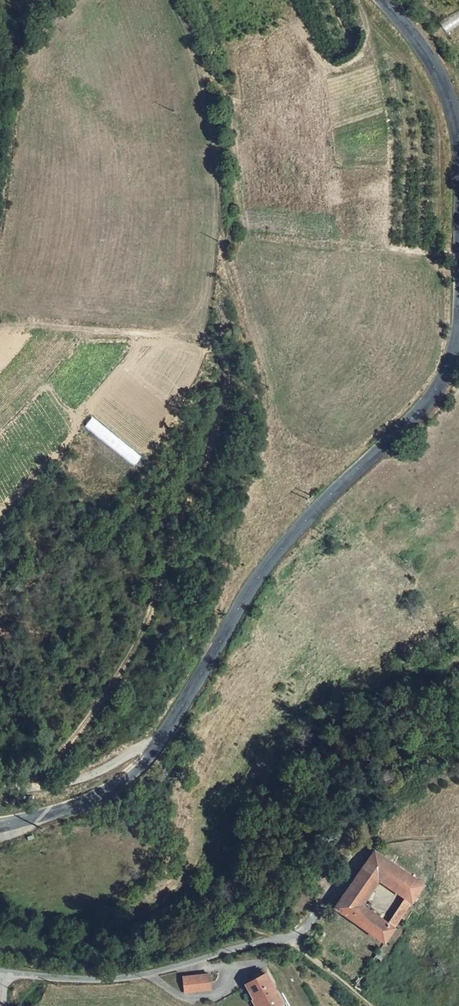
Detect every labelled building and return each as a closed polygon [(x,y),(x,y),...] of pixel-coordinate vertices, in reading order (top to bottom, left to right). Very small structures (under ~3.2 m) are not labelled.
[(376,850),(364,867),(381,878),(405,895),(411,899),(422,882),(376,850)] [(364,905),(381,878),(364,867),(347,892),(364,905)] [(386,940),(394,926),(389,922),(364,905),(347,892),(337,907),(386,940)] [(405,895),(389,922),(394,926),(411,899),(405,895)] [(245,985),(255,1003),(258,1002),(260,1005),(283,1005),(267,975),(245,985)] [(207,976),(184,978),(185,991),(209,990),(207,976)]
